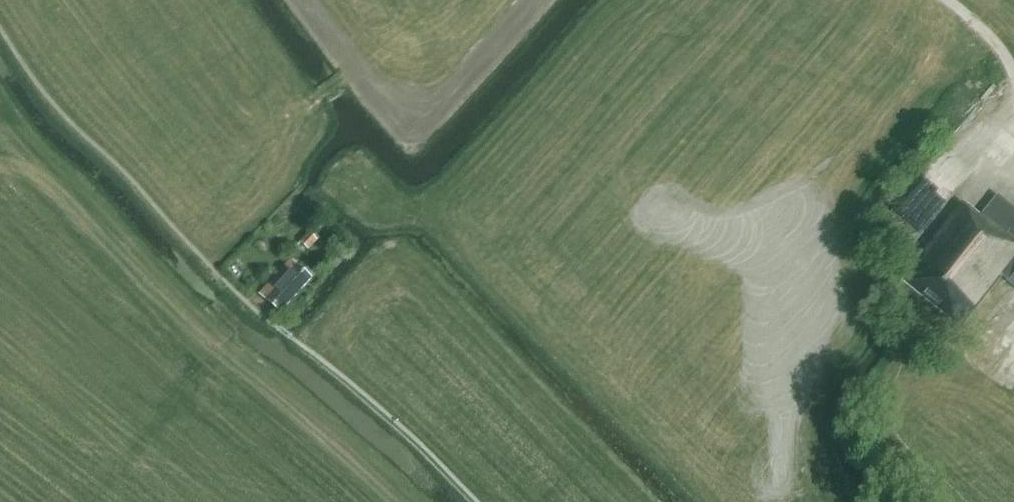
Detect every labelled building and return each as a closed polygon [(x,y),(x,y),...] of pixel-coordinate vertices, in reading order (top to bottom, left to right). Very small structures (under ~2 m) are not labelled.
[(997,195),(979,217),(961,202),(921,253),(924,255),(902,282),(960,328),(1001,276),(1013,287),(1013,209),(997,195)] [(309,250),(318,240),(310,232),(301,242),(309,250)] [(281,311),(311,278),(291,260),(261,293),(281,311)] [(997,369),(1013,382),(1013,372),(1002,363),(997,369)]
